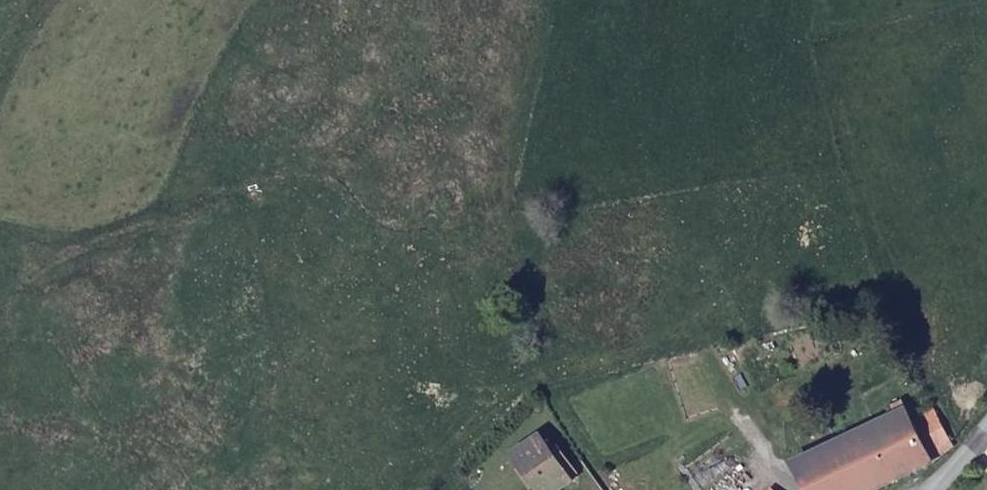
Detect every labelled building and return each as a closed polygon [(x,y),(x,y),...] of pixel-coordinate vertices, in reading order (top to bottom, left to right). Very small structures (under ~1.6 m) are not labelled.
[(807,489),(870,489),(930,461),(946,441),(928,410),(902,420),(896,408),(795,464),(807,489)] [(554,444),(544,449),(539,441),(511,459),(523,476),(527,472),(537,486),(532,488),(533,489),(561,489),(569,484),(564,479),(573,473),(554,444)]
